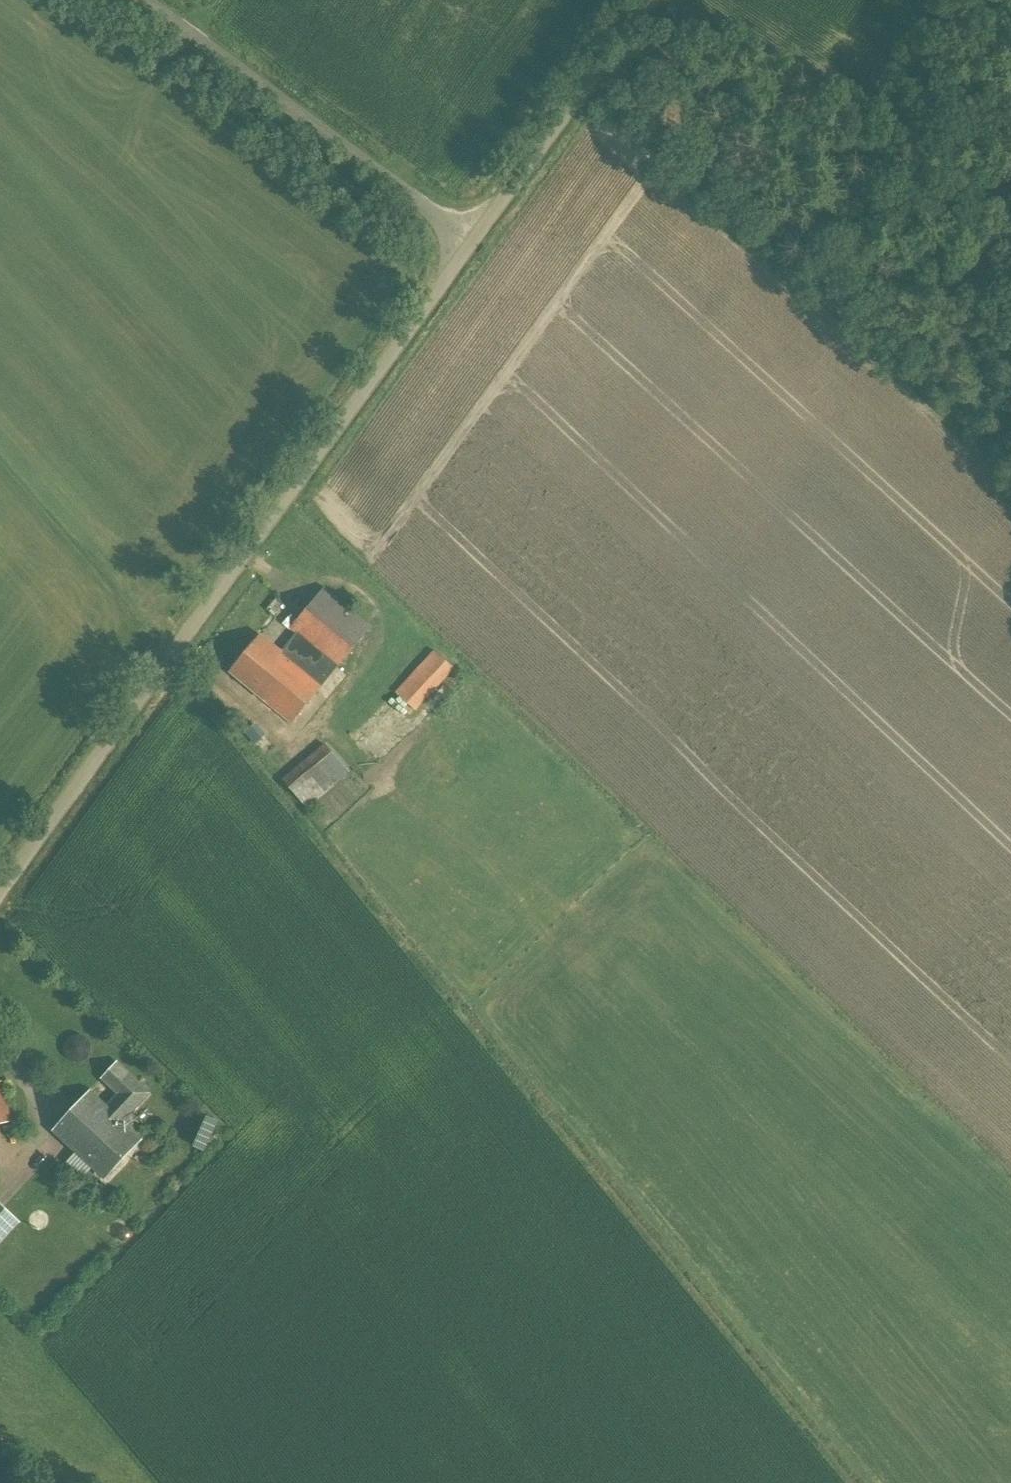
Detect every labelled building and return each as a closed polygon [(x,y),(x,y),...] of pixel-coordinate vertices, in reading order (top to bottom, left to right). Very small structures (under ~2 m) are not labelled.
[(289,629),(295,634),(339,666),(340,666),(373,626),(325,587),(289,629)] [(321,686),(281,651),(261,634),(230,672),(292,722),(321,686)] [(295,634),(281,651),(321,686),(339,666),(295,634)] [(396,692),(416,710),(454,669),(434,650),(396,692)] [(283,779),(307,808),(348,773),(324,745),(283,779)] [(54,1130),(106,1177),(141,1139),(124,1123),(153,1092),(117,1060),(100,1079),(116,1094),(105,1106),(89,1091),(54,1130)] [(0,1081),(0,1124),(12,1122),(3,1080),(0,1081)] [(20,1222),(0,1203),(0,1243),(20,1222)]
